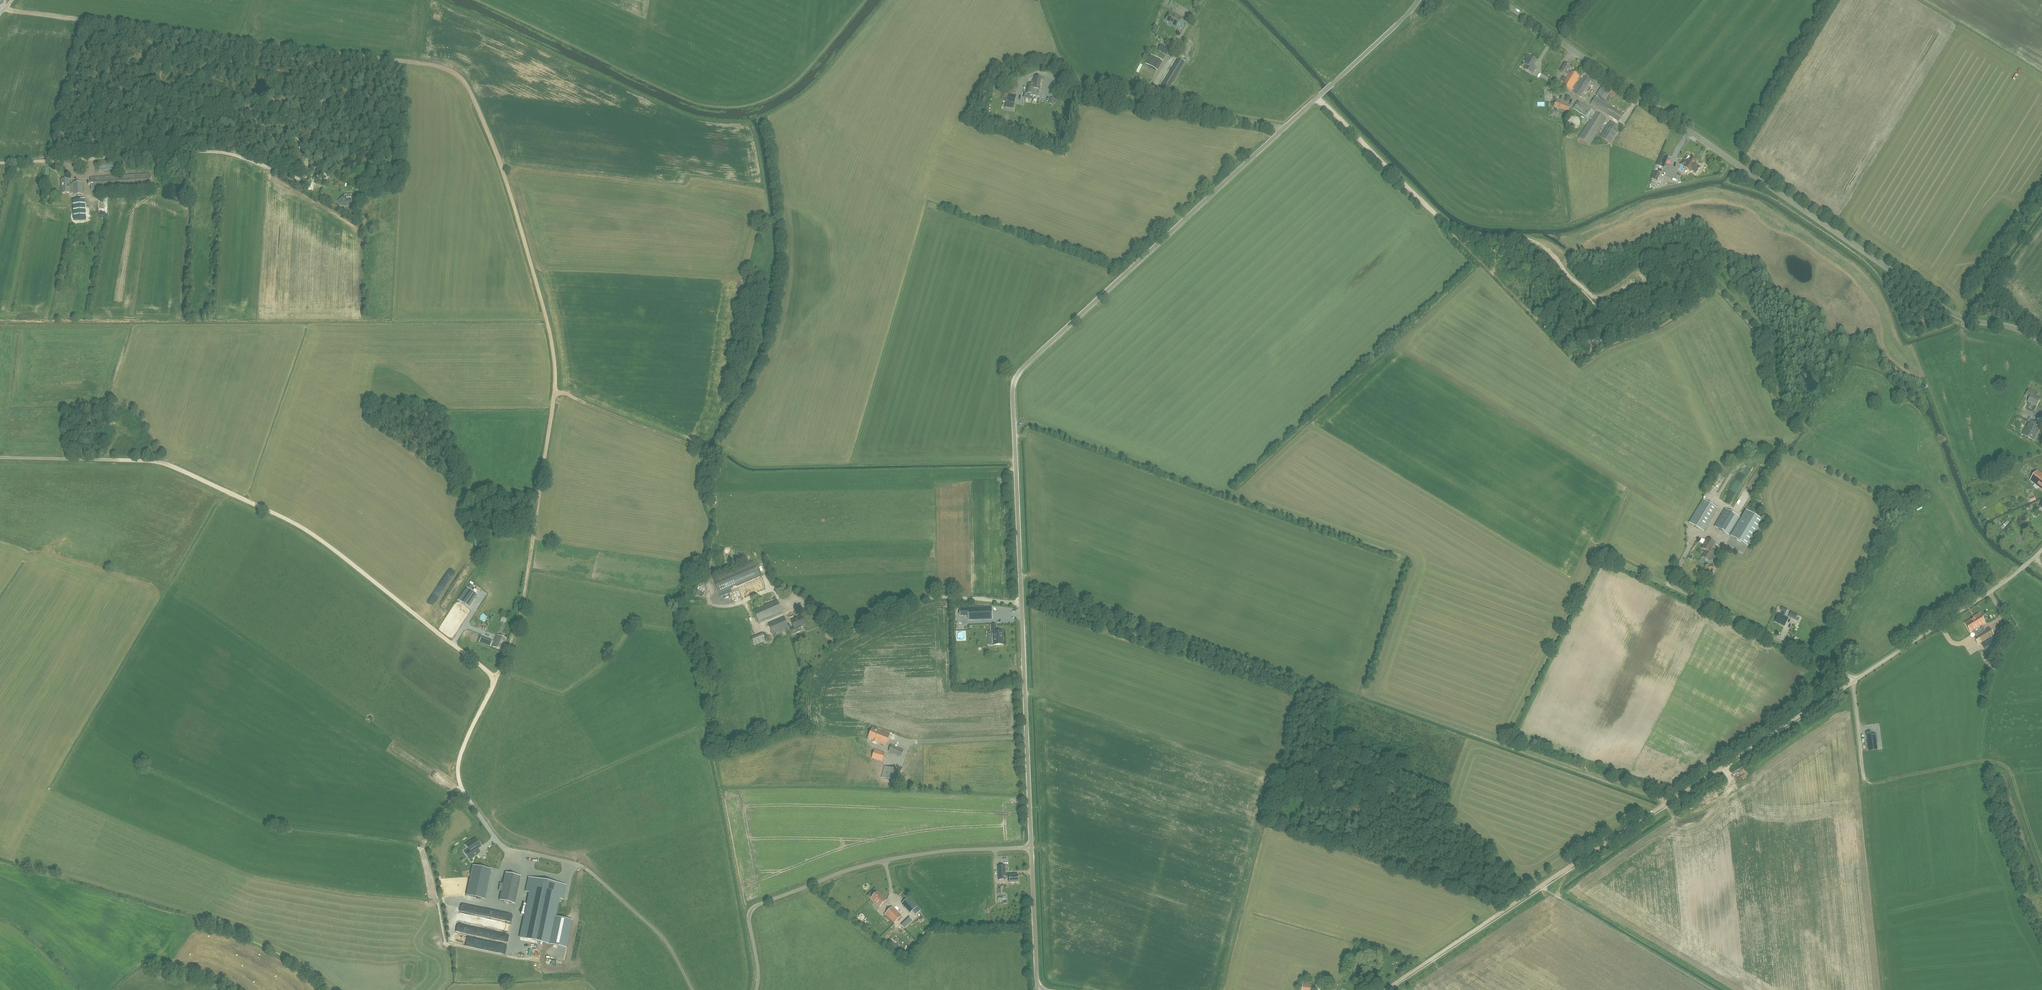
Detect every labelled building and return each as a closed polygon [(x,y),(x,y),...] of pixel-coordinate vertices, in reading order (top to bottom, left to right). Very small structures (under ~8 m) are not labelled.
[(1169,22),(1168,22),(1176,27),(1181,20),(1174,15),(1174,16),(1170,13),(1166,20),(1169,22)] [(1167,55),(1170,49),(1161,44),(1157,50),(1167,55)] [(1524,64),(1526,66),(1524,69),(1533,74),(1536,68),(1534,67),(1537,61),(1529,56),(1524,64)] [(1157,90),(1166,95),(1170,88),(1169,88),(1185,62),(1178,58),(1163,84),(1163,83),(1161,85),(1160,85),(1157,90)] [(1570,91),(1579,76),(1570,71),(1569,70),(1571,67),(1565,64),(1560,72),(1566,75),(1567,74),(1568,75),(1562,85),(1570,91)] [(1580,97),(1591,80),(1584,76),(1573,93),(1580,97)] [(1026,93),(1033,95),(1033,96),(1037,97),(1039,87),(1040,87),(1042,78),(1035,77),(1035,80),(1033,80),(1032,85),(1028,84),(1026,93)] [(1608,103),(1617,89),(1609,84),(1607,87),(1603,85),(1596,95),(1608,103)] [(1005,87),(1005,89),(1004,93),(1009,94),(1008,101),(1006,101),(1005,107),(1014,109),(1018,86),(1010,85),(1010,88),(1005,87)] [(1623,114),(1596,96),(1591,104),(1618,121),(1623,114)] [(1567,111),(1570,105),(1556,100),(1554,107),(1567,111)] [(1606,119),(1578,101),(1573,108),(1591,119),(1579,138),(1590,145),(1606,119)] [(1601,137),(1611,143),(1621,128),(1611,121),(1601,137)] [(1663,168),(1668,156),(1661,153),(1656,165),(1663,168)] [(1694,166),(1697,161),(1691,157),(1687,162),(1684,160),(1681,164),(1684,166),(1684,167),(1691,171),(1694,166)] [(1657,180),(1658,177),(1659,174),(1654,172),(1653,175),(1651,178),(1657,180)] [(151,186),(150,174),(90,178),(91,190),(151,186)] [(69,179),(61,179),(62,193),(70,193),(70,194),(73,194),(73,195),(83,195),(83,182),(73,183),(73,184),(69,184),(69,179)] [(345,196),(344,197),(339,200),(341,204),(340,204),(341,205),(344,203),(345,206),(350,205),(350,206),(353,205),(352,195),(348,196),(348,194),(345,195),(345,196)] [(86,219),(85,199),(72,200),(74,220),(86,219)] [(2032,396),(2036,398),(2038,394),(2029,389),(2026,395),(2031,397),(2032,396)] [(2040,400),(2036,398),(2032,396),(2031,397),(2028,402),(2030,403),(2027,407),(2031,409),(2034,405),(2037,407),(2040,400)] [(2034,440),(2035,437),(2041,426),(2032,420),(2024,435),(2034,440)] [(2039,488),(2041,490),(2041,473),(2038,471),(2030,481),(2039,487),(2039,488)] [(1718,481),(1721,483),(1727,475),(1723,473),(1718,481)] [(1723,500),(1729,504),(1733,499),(1727,495),(1723,500)] [(1704,531),(1718,508),(1703,499),(1689,522),(1704,531)] [(1986,515),(1988,520),(2004,514),(2002,508),(1986,515)] [(1748,546),(1763,520),(1746,510),(1730,536),(1748,546)] [(1734,520),(1735,518),(1724,511),(1714,526),(1726,533),(1731,525),(1732,526),(1735,521),(1734,520)] [(475,547),(482,545),(480,536),(473,538),(475,547)] [(1709,547),(1712,549),(1715,543),(1708,538),(1702,548),(1706,551),(1707,551),(1709,547)] [(1710,551),(1712,549),(1709,547),(1707,551),(1706,551),(1703,557),(1705,558),(1705,559),(1705,560),(1707,561),(1708,560),(1709,560),(1711,561),(1715,555),(1713,553),(1710,551)] [(731,589),(732,592),(736,601),(742,598),(742,597),(737,585),(760,576),(753,561),(713,578),(719,594),(731,589)] [(469,607),(478,595),(467,588),(458,600),(469,607)] [(759,623),(783,612),(777,599),(753,610),(759,623)] [(988,607),(968,608),(968,615),(969,620),(989,619),(991,619),(992,619),(991,607),(988,607)] [(1784,626),(1788,618),(1784,616),(1785,613),(1782,612),(1781,615),(1779,614),(1775,621),(1784,626)] [(1971,619),(1977,629),(1985,624),(1979,614),(1973,617),(1974,618),(1971,619)] [(773,635),(789,628),(784,616),(768,623),(773,635)] [(806,625),(802,616),(791,620),(794,627),(790,629),(793,634),(802,630),(801,627),(806,625)] [(1971,632),(1977,629),(1971,619),(1965,623),(1971,632)] [(992,624),(993,645),(1003,645),(1002,631),(996,631),(996,624),(992,624)] [(1990,628),(1974,638),(1978,644),(1994,635),(1990,628)] [(506,639),(497,635),(493,647),(502,650),(506,639)] [(765,636),(754,640),(755,645),(767,642),(765,636)] [(1988,654),(1996,649),(1999,647),(1994,638),(1982,645),(1988,654)] [(886,745),(890,735),(872,728),(868,738),(873,740),(872,741),(877,743),(878,742),(886,745)] [(1875,734),(1867,735),(1869,750),(1877,749),(1875,734)] [(901,756),(904,750),(891,744),(888,751),(901,756)] [(882,761),(885,753),(874,749),(871,758),(882,761)] [(893,781),(896,769),(884,766),(881,778),(893,781)] [(436,773),(434,779),(444,782),(446,776),(436,773)] [(465,852),(465,853),(470,859),(480,852),(477,849),(481,846),(480,846),(481,845),(479,841),(478,842),(476,839),(472,842),(471,841),(466,845),(469,850),(465,852)] [(485,900),(492,870),(473,866),(466,896),(485,900)] [(514,904),(520,876),(505,872),(499,900),(514,904)] [(1005,874),(1006,878),(1009,878),(1009,882),(1018,882),(1018,875),(1011,875),(1011,874),(1005,874)] [(528,878),(525,891),(530,892),(521,937),(538,941),(538,943),(540,944),(541,942),(549,943),(554,917),(558,898),(563,899),(566,886),(528,878)] [(911,885),(906,889),(910,894),(915,890),(911,885)] [(896,892),(899,899),(904,897),(902,893),(905,892),(903,889),(896,892)] [(886,900),(883,898),(880,895),(877,892),(871,898),(880,906),(886,900)] [(917,906),(908,897),(901,903),(910,912),(912,910),(916,914),(920,910),(916,907),(917,906)] [(894,924),(902,916),(893,906),(885,914),(894,924)] [(904,928),(913,920),(909,916),(900,924),(904,928)] [(554,917),(549,943),(566,947),(571,920),(554,917)]
